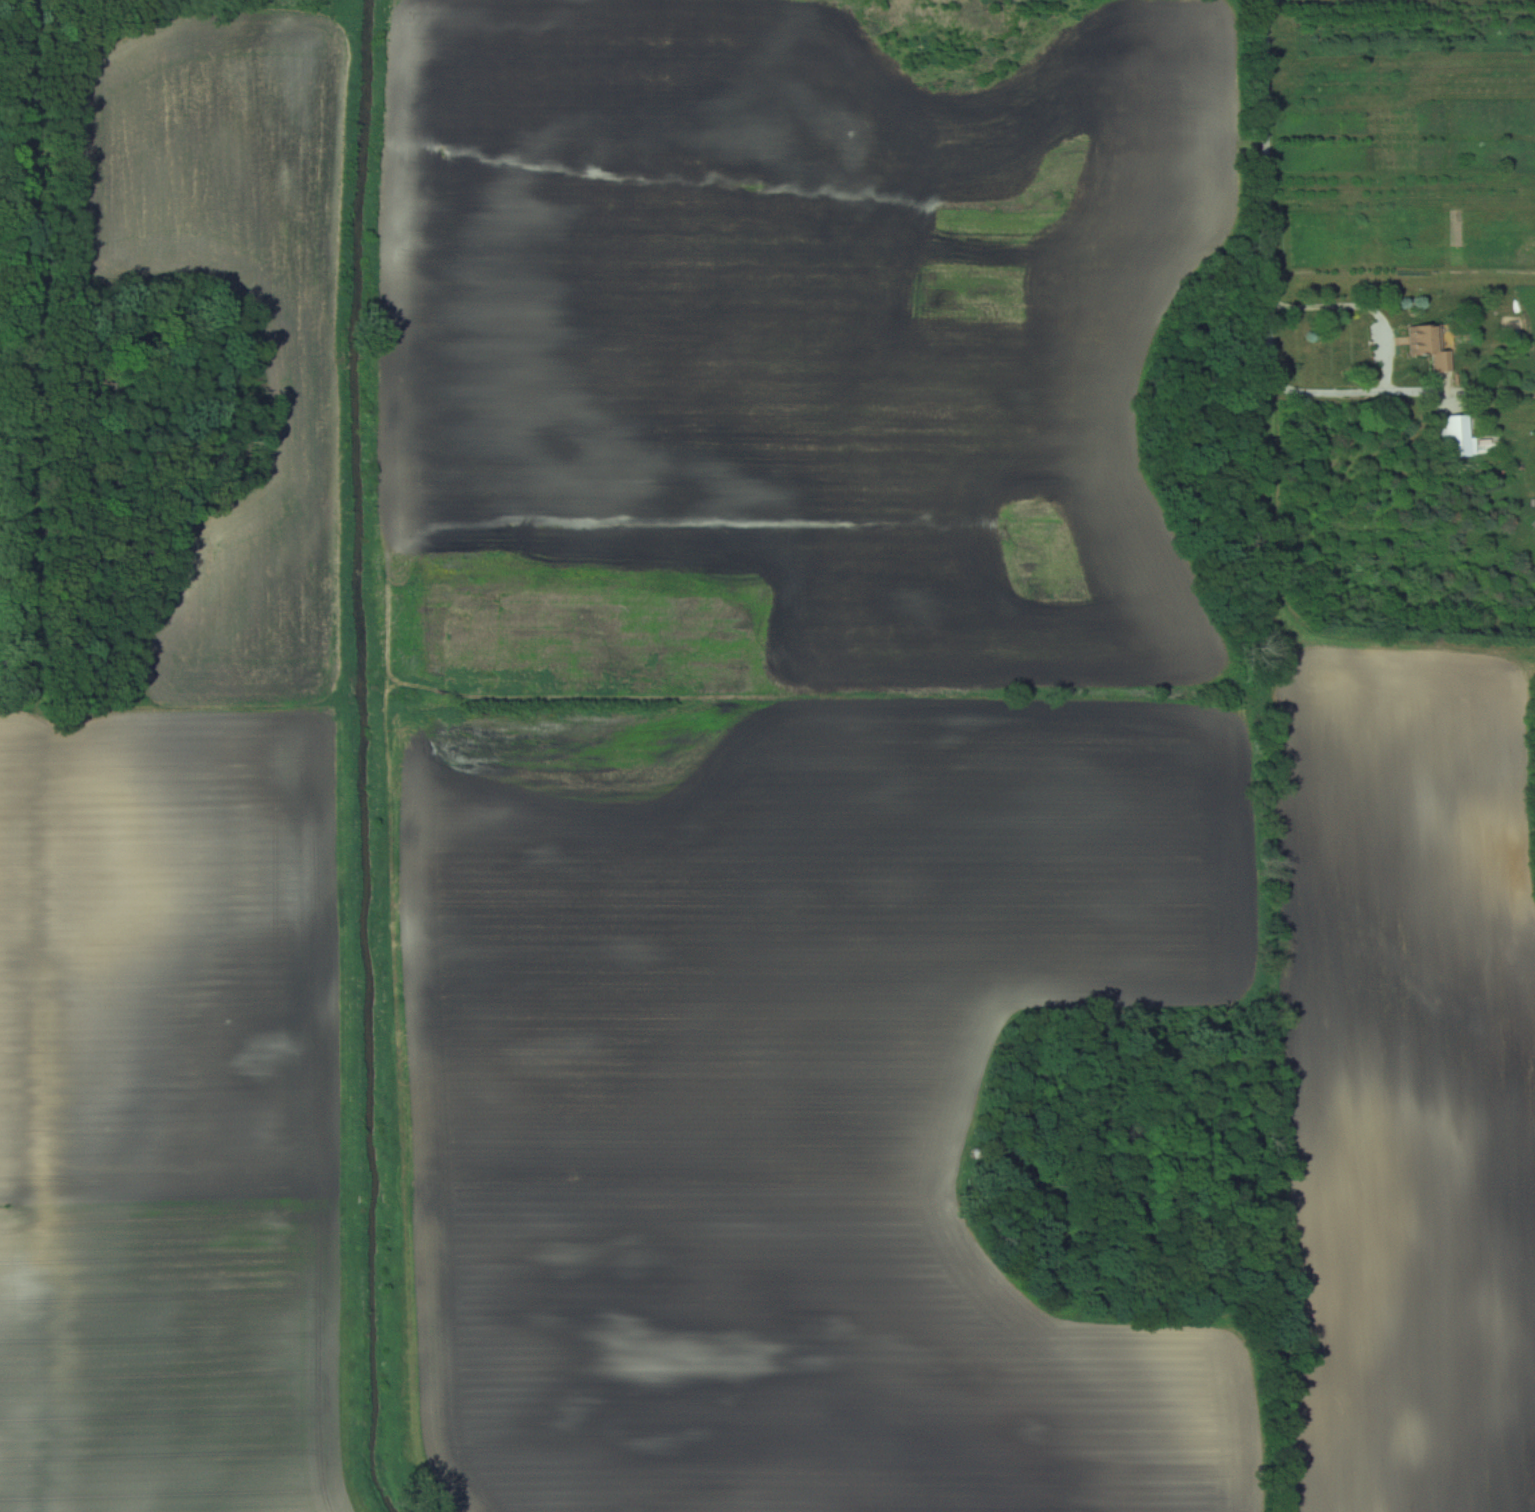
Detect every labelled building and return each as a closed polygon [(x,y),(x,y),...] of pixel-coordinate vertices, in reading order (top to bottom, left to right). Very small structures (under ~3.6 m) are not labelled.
[(1431,372),(1448,371),(1448,351),(1437,351),(1437,326),(1405,326),(1406,355),(1430,354),(1431,372)] [(1467,437),(1466,415),(1443,416),(1445,458),(1476,456),(1475,437),(1467,437)]
